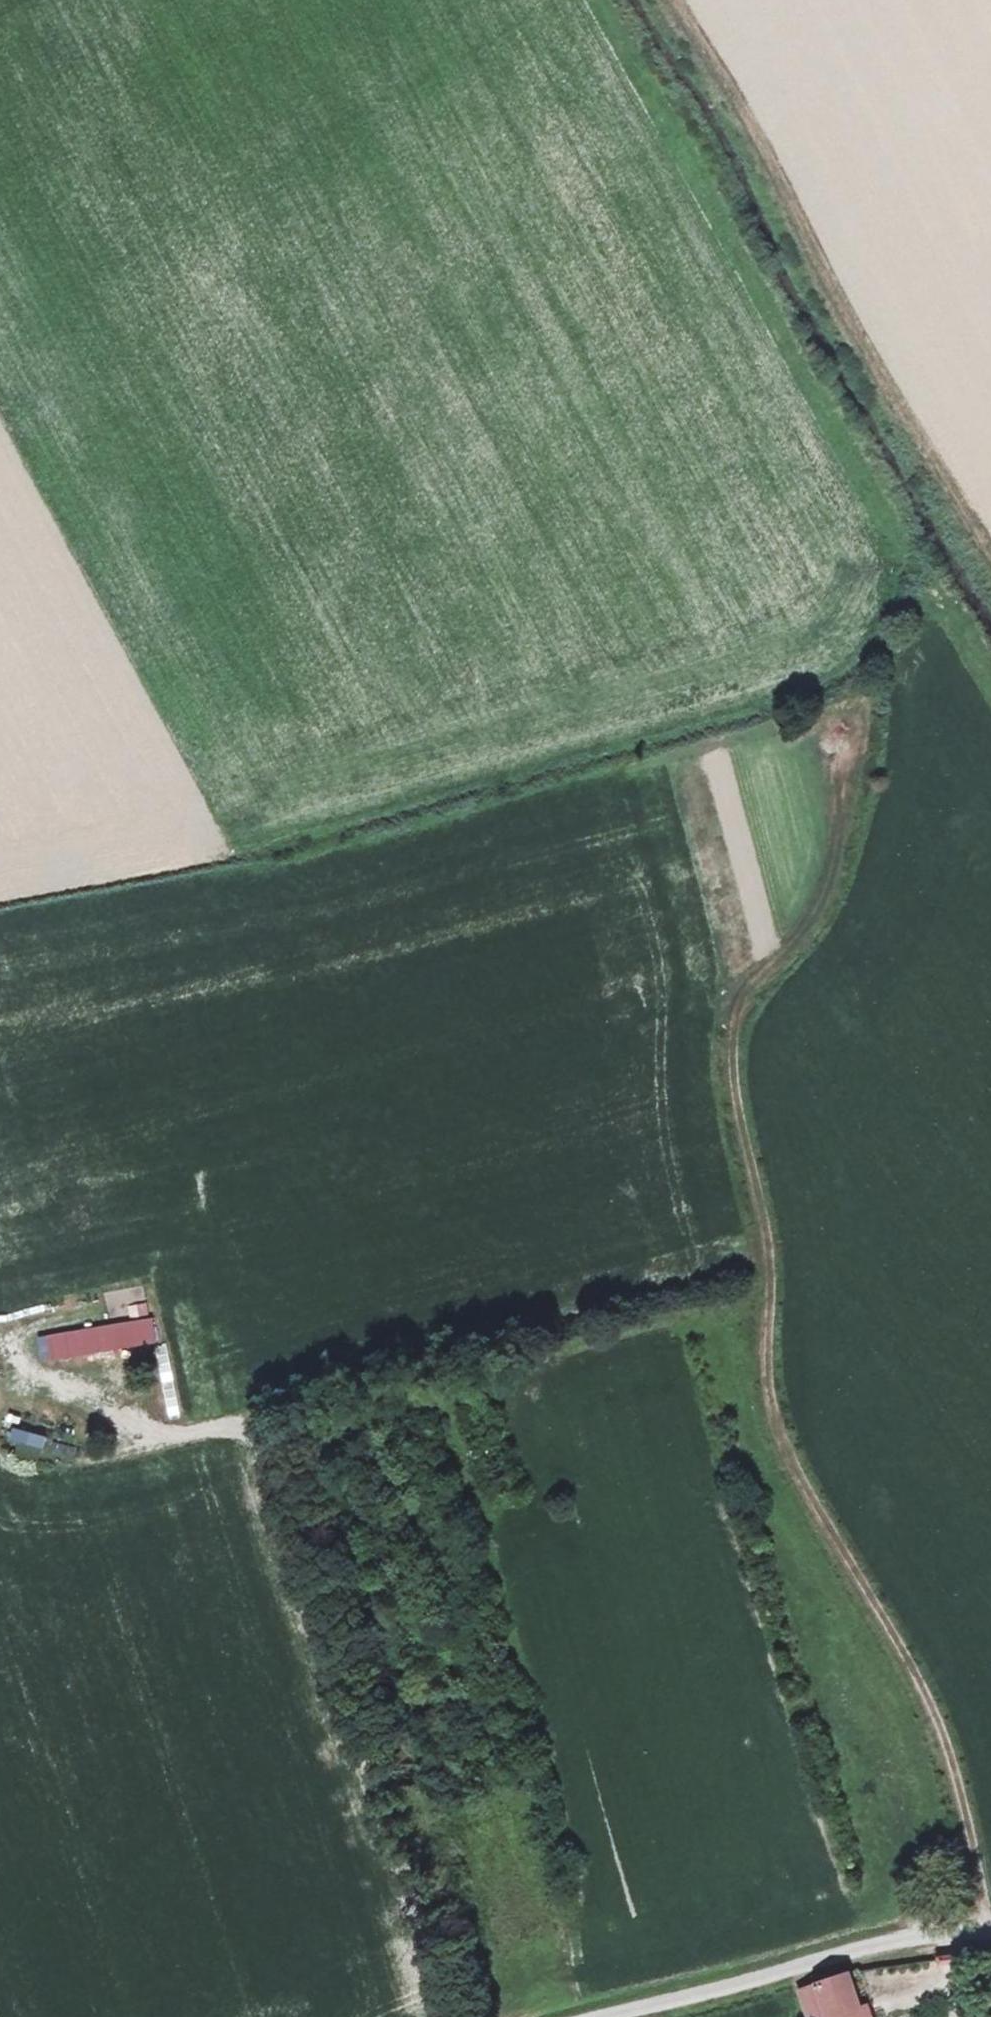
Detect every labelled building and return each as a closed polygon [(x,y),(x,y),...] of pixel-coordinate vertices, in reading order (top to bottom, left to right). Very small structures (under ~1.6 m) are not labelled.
[(21,1428),(14,1450),(38,1458),(45,1436),(21,1428)] [(799,1988),(810,2016),(828,2016),(830,2016),(857,2016),(855,2012),(860,2010),(850,1977),(799,1988)]
